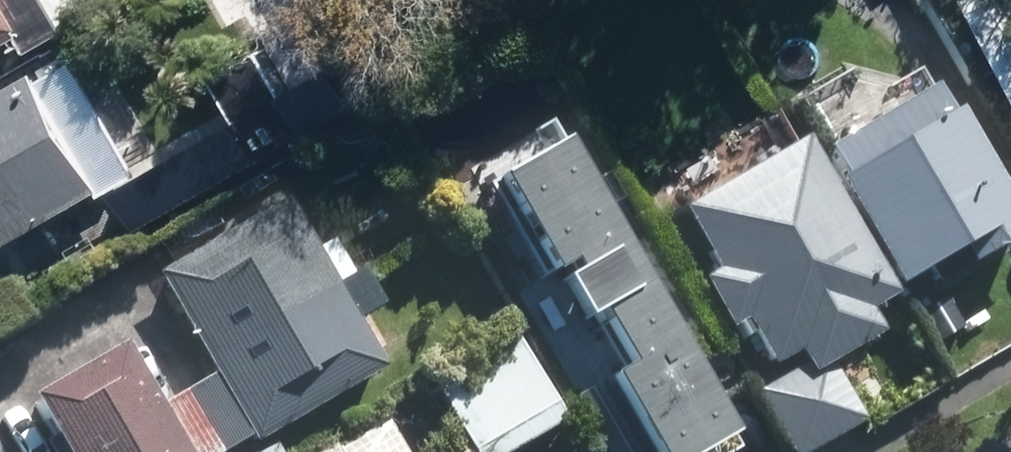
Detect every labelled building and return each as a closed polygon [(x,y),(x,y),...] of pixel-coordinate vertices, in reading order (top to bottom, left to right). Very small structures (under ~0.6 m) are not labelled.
[(26,30),(37,47),(118,0),(0,0),(0,45),(26,30)] [(1010,86),(1010,0),(962,0),(1010,86)] [(243,170),(320,127),(283,62),(206,106),(243,170)] [(105,184),(39,69),(0,91),(0,244),(105,184)] [(923,88),(814,151),(829,176),(824,179),(886,288),(917,270),(928,288),(1010,239),(1010,228),(943,110),(938,113),(923,88)] [(562,139),(553,145),(545,131),(478,170),(486,184),(478,189),(560,331),(566,328),(592,373),(579,380),(620,451),(726,451),(713,426),(725,419),(562,139)] [(858,312),(886,294),(794,137),(669,210),(705,272),(689,280),(719,333),(735,324),(760,369),(788,352),(797,368),(751,394),(783,451),(809,451),(860,424),(825,361),(872,334),(858,312)] [(286,198),(153,275),(214,380),(144,420),(104,351),(11,406),(38,451),(229,451),(250,440),(253,446),(385,368),(286,198)] [(571,419),(523,334),(429,387),(467,451),(513,451),(571,419)]
